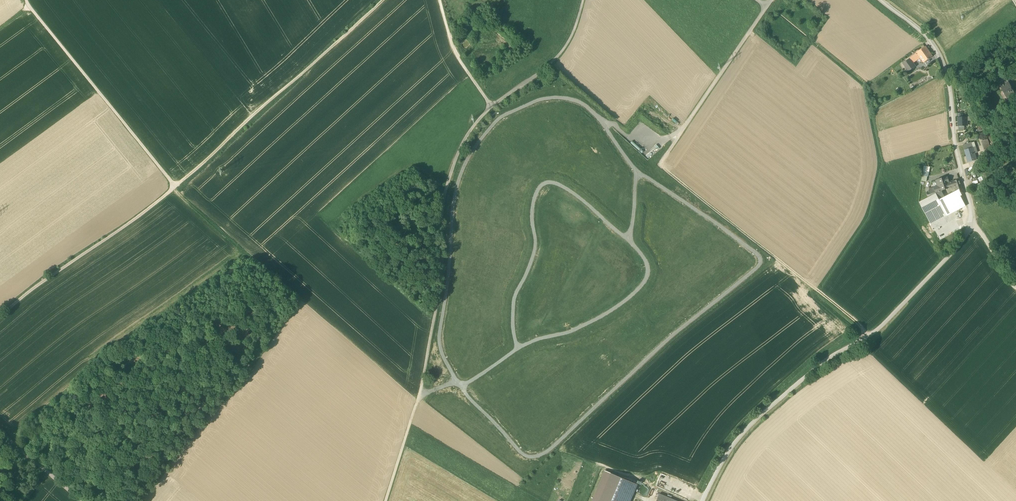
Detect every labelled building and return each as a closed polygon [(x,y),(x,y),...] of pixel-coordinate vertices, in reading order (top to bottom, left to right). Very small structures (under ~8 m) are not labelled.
[(921,57),(924,62),(932,56),(925,47),(917,53),(921,57)] [(917,53),(911,58),(913,61),(917,59),(917,60),(921,57),(917,53)] [(911,63),(910,61),(909,59),(903,63),(909,71),(915,67),(911,63)] [(998,82),(1001,87),(1008,83),(1009,83),(1010,82),(1007,77),(998,82)] [(1001,87),(1008,100),(1015,96),(1009,83),(1008,83),(1001,87)] [(958,117),(959,126),(964,126),(967,126),(967,121),(967,117),(958,117)] [(981,141),(984,148),(990,146),(987,139),(981,141)] [(973,147),(964,150),(968,162),(977,160),(975,154),(973,148),(973,147)] [(666,160),(675,168),(680,163),(670,155),(666,160)] [(938,186),(939,192),(941,191),(956,186),(954,181),(950,183),(948,177),(940,179),(936,180),(936,181),(938,186)] [(963,193),(962,189),(958,191),(945,197),(939,200),(942,204),(941,205),(947,215),(965,206),(960,195),(963,193)] [(945,197),(941,191),(939,192),(935,193),(935,194),(936,194),(939,200),(945,197)] [(919,202),(925,213),(941,205),(942,204),(939,200),(936,194),(935,194),(931,196),(919,202)] [(947,215),(941,205),(925,213),(931,224),(947,215)] [(604,471),(592,500),(630,500),(637,485),(604,471)]
